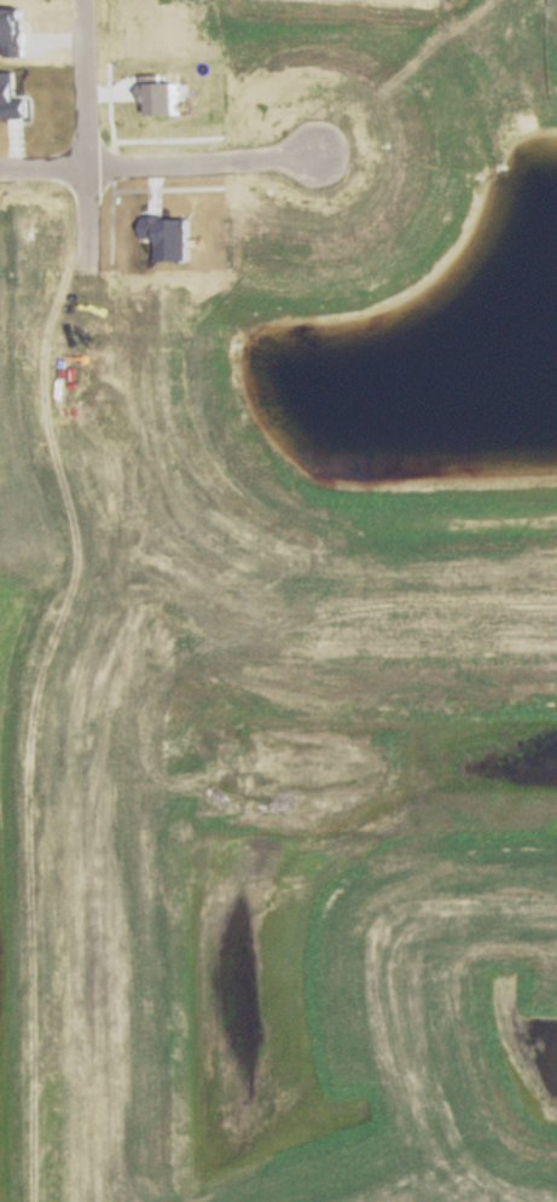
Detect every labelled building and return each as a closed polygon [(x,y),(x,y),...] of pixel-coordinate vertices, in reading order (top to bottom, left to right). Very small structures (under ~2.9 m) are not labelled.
[(3,40),(4,58),(22,57),(21,8),(0,9),(0,40),(3,40)] [(0,73),(0,118),(24,119),(24,99),(13,99),(13,73),(0,73)] [(159,75),(138,75),(139,102),(145,102),(145,115),(174,114),(174,83),(159,83),(159,75)] [(187,218),(140,218),(140,238),(155,238),(155,261),(187,261),(187,218)]
